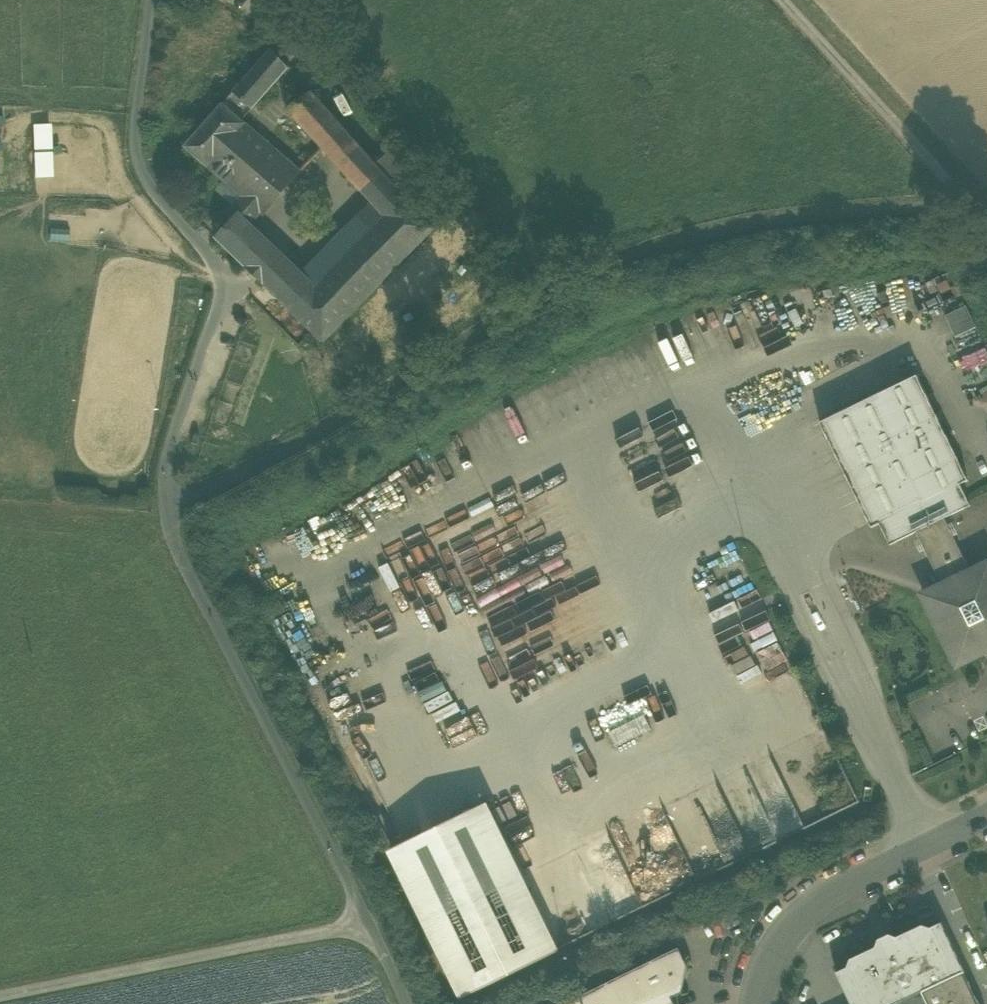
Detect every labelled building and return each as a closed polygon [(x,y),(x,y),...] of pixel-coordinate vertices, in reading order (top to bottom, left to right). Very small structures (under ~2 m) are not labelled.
[(273,49),(234,92),(252,108),(289,67),(273,49)] [(316,286),(302,273),(284,256),(261,280),(324,341),(435,229),(392,181),(376,163),(311,91),(290,110),(372,201),(385,215),(316,286)] [(241,119),(252,108),(234,92),(224,104),(241,120),(241,119)] [(187,146),(208,165),(244,122),(241,119),(241,120),(224,104),(187,146)] [(208,165),(245,198),(261,212),(300,172),(244,122),(208,165)] [(393,148),(376,163),(392,181),(409,165),(393,148)] [(409,165),(392,181),(435,229),(453,211),(410,164),(409,165)] [(234,209),(239,214),(239,213),(250,223),(261,212),(245,198),(234,209)] [(385,215),(372,201),(302,273),(316,286),(385,215)] [(273,245),(250,223),(239,213),(239,214),(216,237),(250,270),(273,245)] [(284,256),(273,245),(250,270),(261,280),(284,256)] [(970,304),(949,312),(959,335),(979,326),(970,304)] [(872,527),(881,523),(961,484),(969,480),(918,375),(821,422),(872,527)] [(488,448),(572,414),(563,390),(551,395),(550,392),(477,421),(488,448)] [(972,505),(961,484),(881,523),(891,545),(917,532),(945,518),(972,505)] [(450,534),(495,630),(539,609),(544,619),(596,595),(591,584),(582,588),(576,575),(596,565),(591,556),(574,564),(568,550),(582,543),(566,511),(534,526),(522,500),(450,534)] [(971,571),(945,518),(917,532),(943,585),(971,571)] [(958,664),(986,650),(986,564),(971,571),(943,585),(924,594),(958,664)] [(350,629),(406,610),(394,573),(338,592),(350,629)] [(385,672),(407,663),(404,656),(382,664),(385,672)] [(437,684),(426,688),(436,718),(465,709),(451,666),(433,672),(437,684)] [(618,744),(657,725),(644,700),(620,712),(626,724),(611,731),(618,744)] [(391,849),(463,998),(558,951),(486,803),(391,849)] [(637,884),(644,898),(610,915),(614,921),(675,890),(665,870),(637,884)] [(930,1003),(972,1003),(979,1001),(978,999),(965,972),(942,922),(931,927),(923,925),(898,937),(895,945),(884,950),(876,947),(851,959),(848,967),(837,972),(852,1003),(895,1003),(923,991),(930,1003)] [(878,938),(876,947),(884,950),(895,945),(898,937),(889,933),(878,938)] [(627,960),(632,971),(663,955),(657,945),(657,944),(626,959),(627,960)] [(580,996),(584,1003),(676,1003),(673,997),(683,992),(689,966),(680,947),(663,955),(632,971),(580,996)] [(923,991),(895,1003),(930,1003),(923,991)] [(580,996),(563,1003),(584,1003),(580,996)]
